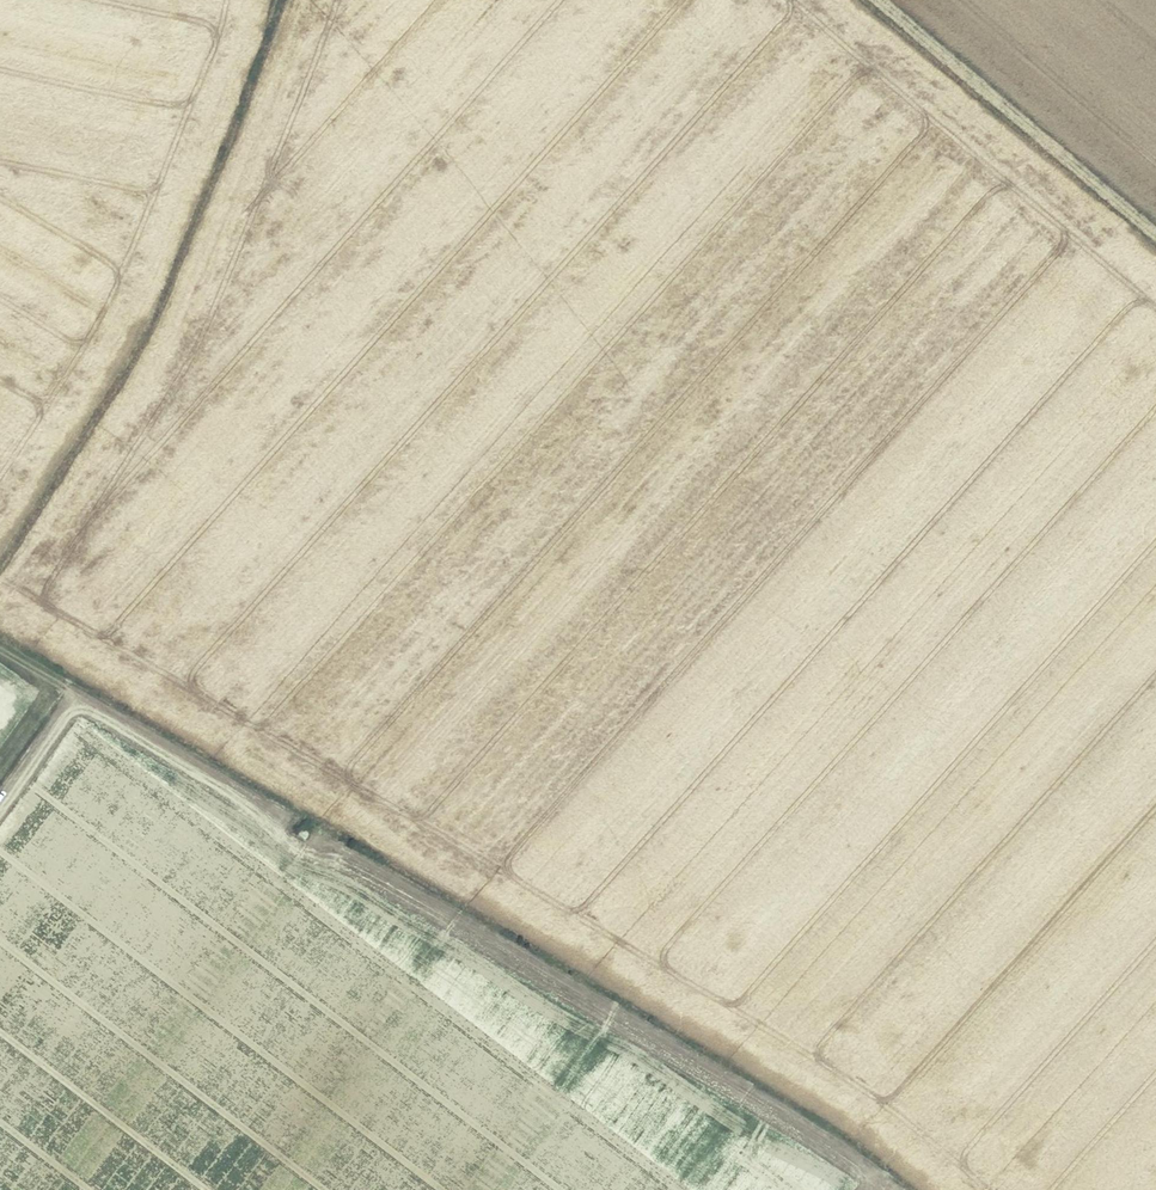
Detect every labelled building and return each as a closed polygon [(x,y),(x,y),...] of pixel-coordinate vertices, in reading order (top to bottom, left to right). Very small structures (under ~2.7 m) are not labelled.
[(1009,29),(1004,36),(1023,50),(1028,43),(1009,29)]
